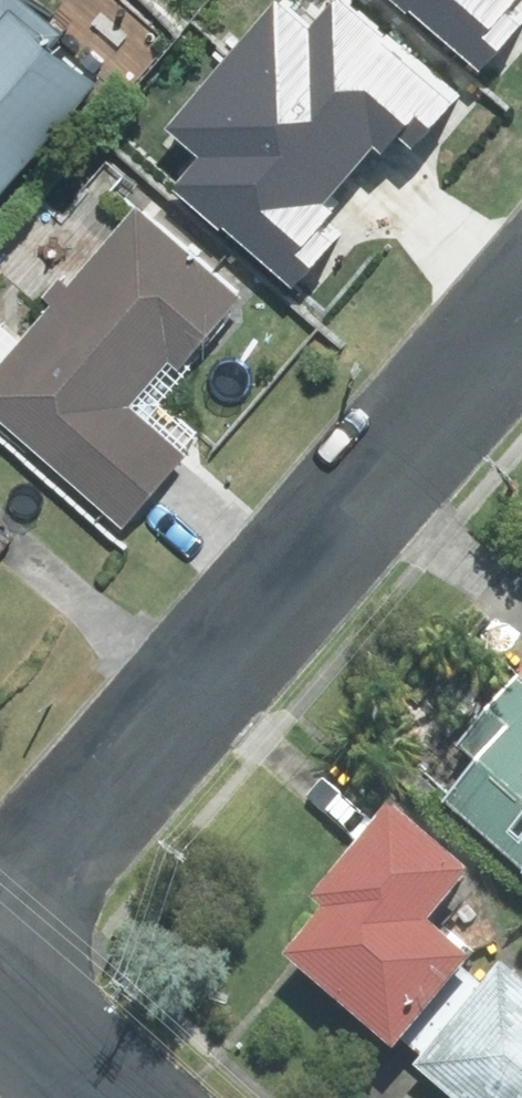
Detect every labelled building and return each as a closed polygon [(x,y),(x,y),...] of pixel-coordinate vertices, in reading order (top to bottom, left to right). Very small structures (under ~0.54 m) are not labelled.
[(53,0),(0,0),(0,206),(126,66),(53,0)] [(181,102),(213,131),(183,167),(300,269),(344,220),(329,207),(350,184),(340,177),(390,121),(400,129),(414,112),(424,122),(462,80),(375,0),(325,0),(319,8),(309,0),(269,0),(181,102)] [(487,49),(521,9),(521,0),(431,0),(487,49)] [(147,197),(0,356),(0,405),(126,521),(197,442),(152,400),(251,293),(147,197)] [(488,766),(454,797),(521,872),(521,683),(463,737),(488,766)] [(489,877),(409,803),(329,890),(346,906),(303,954),(407,1050),(489,961),(447,922),(489,877)] [(519,959),(424,1061),(464,1097),(521,1097),(521,961),(519,959)]
